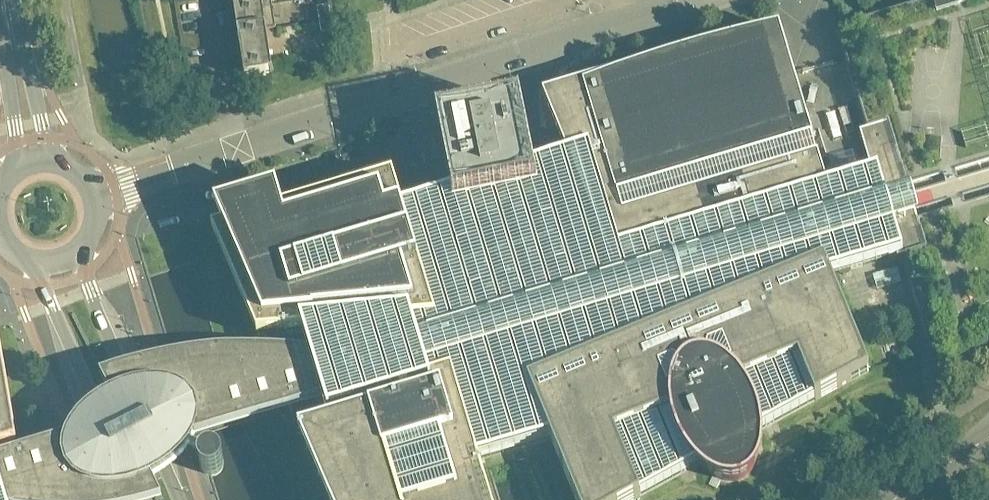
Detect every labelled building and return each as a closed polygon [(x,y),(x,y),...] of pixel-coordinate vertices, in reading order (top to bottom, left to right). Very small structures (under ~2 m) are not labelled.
[(212,231),(257,336),(302,331),(315,374),(313,374),(312,376),(311,377),(309,379),(309,380),(308,382),(308,383),(308,384),(309,386),(309,388),(311,389),(312,391),(313,392),(315,393),(317,393),(319,393),(321,393),(323,400),(325,407),(326,411),(325,411),(329,426),(300,435),(328,499),(490,499),(478,459),(551,438),(577,499),(631,499),(698,463),(701,465),(705,470),(711,474),(715,476),(718,478),(724,480),(729,481),(734,480),(741,478),(746,476),(749,473),(752,469),(754,464),(757,458),(759,451),(760,440),(759,430),(869,370),(830,274),(861,265),(897,255),(898,258),(903,256),(904,256),(941,378),(988,347),(988,0),(930,0),(836,28),(866,129),(860,132),(872,172),(827,185),(818,156),(817,157),(780,29),(621,73),(621,72),(543,95),(567,153),(530,165),(518,109),(441,124),(455,189),(402,206),(401,195),(391,163),(341,178),(345,191),(283,209),(278,195),(218,213),(223,227),(212,231)] [(271,0),(233,0),(235,10),(272,4),(271,0)] [(275,27),(272,4),(235,10),(238,33),(275,27)] [(331,18),(329,5),(317,7),(319,20),(331,18)] [(333,31),(331,18),(319,20),(321,33),(333,31)] [(273,74),(266,29),(275,27),(238,33),(245,78),(273,74)] [(342,53),(341,46),(322,49),(324,59),(342,53)] [(839,117),(844,136),(853,134),(847,115),(839,117)] [(16,445),(0,349),(0,450),(16,445)] [(0,465),(0,484),(5,499),(152,499),(147,490),(153,487),(156,486),(158,484),(161,483),(164,481),(166,479),(169,477),(171,475),(174,473),(176,470),(178,468),(180,466),(182,463),(184,460),(186,458),(190,452),(199,459),(199,460),(199,461),(199,462),(199,463),(199,464),(199,465),(199,466),(200,466),(200,467),(200,468),(201,468),(201,469),(202,470),(202,471),(203,471),(204,472),(205,472),(205,473),(206,473),(207,473),(207,474),(208,474),(209,474),(210,474),(211,474),(212,474),(213,474),(214,474),(215,474),(216,473),(217,473),(217,472),(218,472),(219,471),(220,471),(220,470),(221,470),(221,469),(222,468),(222,467),(223,466),(223,465),(223,464),(223,463),(223,462),(223,461),(223,460),(223,459),(223,458),(222,457),(222,456),(221,455),(221,454),(220,454),(220,453),(219,453),(219,452),(218,452),(217,451),(216,451),(215,451),(215,450),(214,450),(213,450),(212,450),(211,450),(210,450),(209,450),(208,450),(207,450),(207,451),(206,451),(205,451),(197,446),(194,444),(197,438),(314,403),(309,389),(307,384),(299,361),(283,359),(266,359),(249,358),(231,359),(214,360),(197,361),(180,364),(163,367),(146,370),(129,375),(96,385),(106,405),(100,407),(97,409),(94,411),(91,413),(88,415),(86,417),(83,419),(81,421),(78,423),(76,426),(74,428),(71,431),(69,433),(67,436),(66,439),(64,442),(62,444),(61,447),(0,465)]
